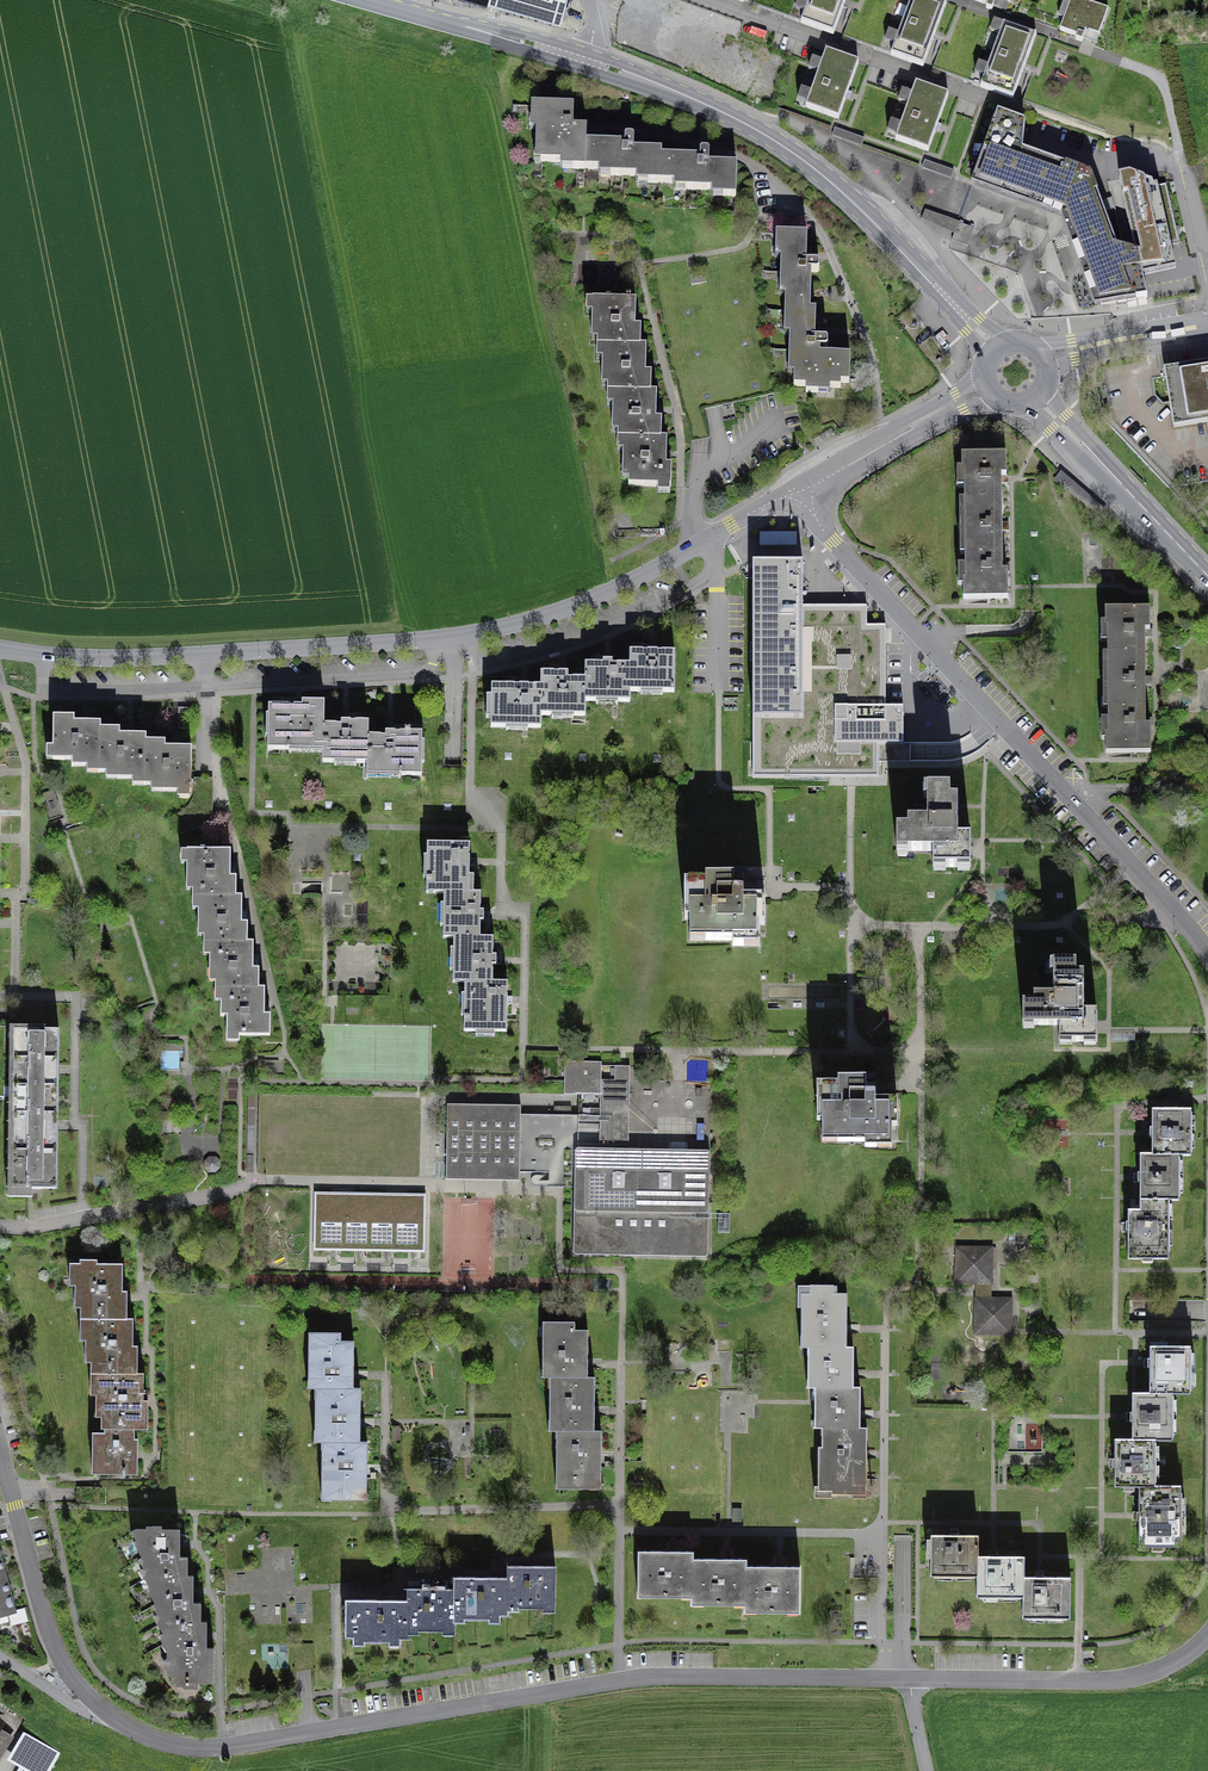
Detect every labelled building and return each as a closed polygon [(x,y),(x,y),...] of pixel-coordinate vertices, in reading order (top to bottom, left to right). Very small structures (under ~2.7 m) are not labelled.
[(488,3),(560,24),(567,0),(489,0),(488,3)] [(845,0),(809,0),(808,2),(802,0),(798,0),(795,9),(805,13),(801,23),(832,35),(845,0)] [(946,3),(939,0),(906,0),(911,2),(898,35),(889,32),(885,42),(894,46),(890,56),(922,68),(946,3)] [(1010,0),(974,0),(985,4),(984,7),(991,9),(992,6),(1006,11),(1010,0)] [(1108,9),(1082,0),(1069,0),(1058,30),(1075,36),(1074,39),(1081,42),(1082,38),(1096,43),(1108,9)] [(1012,100),(1036,35),(995,20),(991,31),(1001,34),(988,68),(978,64),(975,74),(984,78),(980,88),(1012,100)] [(836,121),(858,64),(825,52),(820,64),(811,60),(808,70),(817,74),(809,94),(800,91),(796,102),(806,105),(805,109),(836,121)] [(927,153),(949,96),(916,84),(912,96),(903,92),(899,102),(908,106),(900,127),(892,123),(888,134),(897,137),(896,141),(927,153)] [(586,144),(587,130),(573,129),(573,123),(574,107),(532,106),(531,118),(537,118),(536,152),(542,152),(541,162),(572,163),(572,169),(585,169),(586,144)] [(1093,285),(1101,305),(1147,297),(1143,274),(1139,255),(1117,248),(1091,175),(1023,151),(1025,123),(998,113),(973,182),(972,184),(983,189),(985,183),(1004,189),(1002,195),(1023,203),(1025,197),(1044,204),(1041,210),(1053,214),(1055,208),(1067,212),(1071,223),(1065,226),(1073,247),(1079,245),(1086,263),(1080,265),(1088,287),(1093,285)] [(661,158),(662,158),(662,152),(634,151),(634,140),(632,138),(629,138),(627,138),(625,139),(625,145),(586,144),(585,169),(611,170),(610,176),(648,177),(648,183),(660,183),(661,158)] [(661,158),(660,183),(686,184),(686,190),(723,191),(723,197),(736,197),(737,166),(709,165),(710,154),(708,152),(705,152),(702,152),(700,153),(700,159),(662,158),(661,158)] [(1179,240),(1166,185),(1132,175),(1121,178),(1139,255),(1143,274),(1176,268),(1170,242),(1179,240)] [(954,234),(958,223),(925,211),(921,220),(954,234)] [(968,247),(975,229),(958,223),(954,234),(952,241),(968,247)] [(810,311),(811,272),(817,272),(819,271),(819,265),(818,263),(806,263),(806,258),(807,235),(776,234),(776,246),(782,247),(780,284),(786,284),(785,311),(810,311)] [(635,315),(635,302),(593,301),(592,328),(598,328),(598,347),(646,348),(640,348),(640,329),(630,328),(631,317),(631,315),(635,315)] [(810,311),(785,311),(785,323),(790,323),(789,362),(795,362),(794,386),(806,386),(806,392),(818,393),(818,387),(841,388),(841,383),(849,383),(850,356),(819,355),(820,348),(826,348),(828,347),(828,341),(826,339),(815,339),(815,330),(816,311),(810,311)] [(646,348),(598,347),(604,348),(603,374),(609,374),(608,393),(656,394),(650,394),(651,375),(641,374),(641,363),(641,360),(645,361),(646,348)] [(1104,379),(1111,419),(1109,421),(1107,423),(1171,491),(1173,489),(1175,487),(1207,482),(1207,362),(1203,363),(1162,370),(1104,379)] [(656,394),(608,393),(614,394),(613,420),(619,420),(618,439),(666,441),(666,440),(661,440),(661,421),(651,420),(652,409),(652,406),(656,407),(656,394)] [(835,435),(832,430),(820,436),(812,441),(815,446),(823,442),(835,435)] [(666,441),(618,439),(624,440),(624,458),(623,458),(623,468),(629,468),(629,485),(671,487),(671,474),(671,466),(660,466),(660,454),(661,451),(666,451),(666,441)] [(964,473),(964,500),(1002,499),(1001,483),(1007,483),(1006,478),(1006,455),(961,455),(961,473),(964,473)] [(1103,507),(1061,470),(1054,480),(1097,514),(1103,507)] [(964,500),(965,555),(1002,554),(1002,530),(1007,530),(1007,526),(1007,522),(1002,522),(1002,499),(964,500)] [(796,532),(759,532),(759,544),(796,544),(796,532)] [(1002,559),(1002,554),(965,555),(965,580),(963,580),(963,599),(1008,599),(1008,564),(1002,564),(1002,559)] [(886,706),(886,624),(867,624),(867,605),(821,605),(803,605),(803,563),(753,563),(753,776),(879,776),(879,743),(903,743),(903,706),(886,706)] [(1108,654),(1145,653),(1145,637),(1150,637),(1149,633),(1149,630),(1150,630),(1150,609),(1105,609),(1105,627),(1108,627),(1108,654)] [(631,653),(631,667),(607,667),(586,666),(586,683),(567,683),(568,675),(559,675),(540,675),(540,689),(517,688),(490,688),(490,699),(486,699),(486,722),(490,722),(490,731),(540,731),(540,718),(585,718),(585,704),(631,704),(631,694),(675,694),(676,653),(652,653),(631,653)] [(1146,708),(1145,685),(1150,685),(1150,680),(1150,676),(1145,676),(1145,653),(1108,654),(1108,708),(1146,708)] [(265,750),(322,752),(322,763),(367,764),(367,777),(421,778),(422,734),(390,734),(385,733),(385,738),(368,738),(368,723),(346,723),(339,723),(339,727),(323,727),(324,704),(300,704),(300,709),(293,709),(266,708),(265,750)] [(1146,708),(1108,708),(1108,733),(1106,733),(1106,753),(1151,752),(1151,725),(1150,725),(1150,721),(1150,718),(1146,718),(1146,708)] [(164,744),(145,744),(145,737),(129,736),(118,736),(118,730),(99,730),(100,724),(80,724),(72,723),(72,717),(54,717),(53,760),(72,760),(72,766),(99,766),(99,771),(118,772),(118,779),(145,779),(145,785),(163,785),(163,790),(190,791),(191,748),(175,748),(164,748),(164,744)] [(952,800),(952,787),(925,787),(925,799),(928,799),(928,821),(909,821),(909,828),(896,828),(896,852),(934,853),(934,870),(972,870),(973,840),(960,840),(960,800),(952,800)] [(426,893),(442,893),(442,903),(446,903),(446,924),(442,924),(442,937),(454,937),(454,948),(457,948),(457,970),(454,970),(454,981),(465,981),(465,994),(468,994),(468,1016),(463,1016),(462,1031),(505,1032),(506,1001),(506,982),(493,982),(493,963),(496,963),(496,960),(496,955),(493,955),(494,937),(480,937),(480,920),(482,920),(482,915),(482,910),(479,910),(480,892),(468,892),(468,861),(468,845),(428,845),(428,857),(431,857),(431,877),(426,877),(426,893)] [(264,989),(259,989),(259,971),(254,971),(254,960),(254,943),(247,943),(248,925),(242,925),(242,917),(242,897),(236,897),(236,876),(230,876),(231,870),(231,850),(187,850),(187,877),(194,878),(193,897),(199,897),(199,925),(205,925),(205,943),(210,943),(210,970),(216,970),(215,989),(221,989),(221,1017),(228,1017),(228,1036),(271,1037),(271,1016),(264,1016),(264,1008),(264,989)] [(693,913),(693,932),(730,932),(730,939),(764,939),(765,914),(770,914),(770,895),(746,895),(746,886),(731,886),(731,877),(702,877),(702,885),(685,885),(685,913),(693,913)] [(1077,962),(1056,961),(1050,963),(1050,974),(1054,974),(1054,996),(1034,995),(1034,1003),(1023,1003),(1023,1027),(1060,1027),(1060,1045),(1098,1045),(1098,1015),(1086,1015),(1086,974),(1078,974),(1077,962)] [(13,1096),(12,1188),(55,1189),(56,1127),(56,1071),(57,1031),(12,1031),(0,1031),(0,1096),(13,1096)] [(566,1061),(566,1094),(598,1095),(599,1062),(566,1061)] [(711,1260),(712,1149),(711,1081),(630,1081),(630,1066),(610,1066),(602,1067),(601,1115),(572,1116),(571,1106),(554,1107),(555,1115),(520,1114),(519,1172),(547,1172),(548,1176),(535,1176),(530,1181),(536,1187),(573,1186),(572,1255),(711,1260)] [(838,1082),(816,1081),(816,1120),(822,1120),(822,1141),(864,1142),(864,1148),(893,1148),(893,1125),(900,1125),(900,1099),(878,1099),(878,1090),(867,1090),(867,1076),(838,1076),(838,1082)] [(518,1182),(519,1172),(520,1114),(521,1105),(446,1102),(445,1181),(518,1182)] [(1193,1110),(1153,1110),(1153,1133),(1153,1157),(1142,1157),(1142,1177),(1142,1212),(1129,1212),(1129,1261),(1170,1261),(1171,1231),(1171,1201),(1180,1201),(1180,1178),(1180,1157),(1193,1157),(1193,1133),(1193,1110)] [(205,1161),(205,1167),(209,1172),(215,1172),(219,1168),(220,1162),(215,1157),(209,1157),(205,1161)] [(425,1195),(314,1193),(312,1250),(424,1252),(425,1195)] [(953,1286),(980,1286),(980,1292),(979,1298),(974,1298),(974,1337),(1013,1337),(1013,1298),(989,1298),(989,1293),(989,1286),(992,1286),(992,1247),(953,1246),(953,1286)] [(75,1299),(81,1299),(80,1332),(86,1332),(86,1344),(86,1354),(93,1354),(92,1386),(97,1386),(96,1408),(102,1408),(101,1429),(105,1430),(105,1434),(91,1434),(90,1475),(120,1475),(136,1476),(137,1440),(133,1440),(133,1430),(147,1430),(148,1401),(142,1401),(142,1391),(142,1382),(145,1382),(145,1371),(138,1371),(139,1345),(133,1345),(133,1339),(134,1316),(127,1316),(128,1297),(128,1289),(124,1289),(125,1265),(99,1264),(99,1260),(88,1260),(88,1265),(75,1265),(71,1265),(70,1277),(76,1277),(75,1299)] [(816,1430),(824,1430),(823,1450),(819,1450),(818,1490),(815,1490),(815,1500),(833,1501),(833,1496),(867,1497),(868,1458),(869,1431),(862,1430),(862,1418),(863,1389),(855,1389),(855,1377),(855,1348),(847,1348),(847,1331),(848,1295),(836,1294),(836,1287),(798,1286),(798,1307),(804,1307),(803,1349),(810,1349),(809,1390),(817,1390),(816,1430)] [(542,1378),(548,1378),(547,1433),(557,1433),(556,1492),(602,1493),(602,1460),(603,1433),(594,1433),(594,1415),(594,1379),(588,1379),(588,1368),(588,1332),(576,1332),(576,1323),(542,1323),(542,1378)] [(367,1444),(360,1444),(360,1426),(360,1390),(353,1390),(353,1378),(353,1342),(340,1342),(340,1334),(306,1334),(306,1390),(313,1390),(313,1445),(321,1445),(321,1502),(367,1502),(367,1473),(367,1444)] [(1181,1486),(1156,1487),(1155,1442),(1175,1442),(1174,1394),(1191,1394),(1191,1346),(1150,1347),(1150,1362),(1150,1394),(1133,1394),(1133,1419),(1133,1442),(1115,1442),(1115,1464),(1115,1488),(1140,1488),(1141,1510),(1141,1518),(1141,1521),(1141,1546),(1181,1546),(1181,1486)] [(207,1622),(201,1622),(201,1603),(193,1604),(193,1599),(193,1575),(187,1575),(187,1557),(180,1557),(180,1554),(180,1530),(162,1529),(161,1526),(152,1526),(152,1529),(136,1529),(131,1533),(137,1541),(142,1541),(142,1557),(138,1560),(144,1568),(148,1568),(149,1576),(145,1579),(150,1587),(156,1587),(156,1603),(152,1605),(158,1615),(162,1615),(162,1622),(159,1624),(164,1634),(167,1635),(168,1641),(162,1644),(167,1652),(167,1658),(171,1658),(171,1667),(166,1669),(172,1679),(193,1679),(196,1679),(197,1682),(214,1682),(214,1648),(206,1648),(207,1622)] [(1040,1577),(1026,1577),(1026,1557),(994,1556),(979,1556),(979,1535),(953,1534),(931,1534),(931,1576),(978,1577),(978,1596),(1025,1597),(1025,1619),(1069,1619),(1070,1578),(1040,1577)] [(9,1585),(5,1568),(0,1551),(0,1615),(16,1610),(14,1601),(9,1585)] [(780,1568),(750,1568),(751,1560),(727,1560),(695,1560),(695,1552),(674,1552),(640,1551),(639,1598),(693,1598),(693,1606),(748,1606),(748,1614),(803,1615),(803,1568),(780,1568)] [(508,1566),(508,1578),(481,1578),(453,1578),(453,1589),(428,1589),(407,1589),(407,1601),(381,1601),(344,1601),(344,1638),(365,1638),(365,1643),(389,1643),(389,1638),(409,1638),(409,1625),(418,1625),(418,1630),(444,1630),(444,1627),(454,1627),(454,1615),(465,1615),(465,1619),(489,1619),(489,1615),(508,1615),(508,1603),(519,1603),(519,1608),(544,1608),(544,1604),(555,1604),(555,1566),(528,1566),(508,1566)] [(225,1570),(216,1570),(216,1591),(226,1590),(225,1570)] [(738,1662),(737,1647),(719,1648),(720,1663),(738,1662)] [(3,1730),(7,1723),(0,1719),(0,1763),(15,1737),(3,1730)] [(30,1770),(50,1770),(60,1753),(25,1734),(10,1760),(22,1766),(30,1770)]
